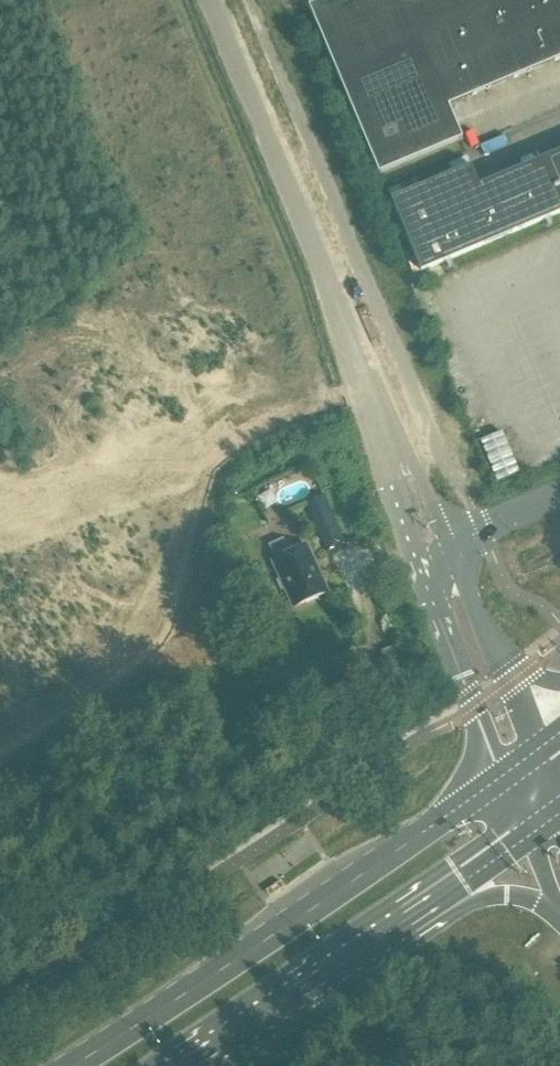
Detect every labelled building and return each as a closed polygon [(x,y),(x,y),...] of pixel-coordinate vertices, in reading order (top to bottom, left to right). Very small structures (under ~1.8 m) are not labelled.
[(377,174),(460,139),(447,106),(559,58),(559,0),(413,0),(404,4),(402,0),(322,0),(307,7),(377,174)] [(477,185),(468,165),(389,199),(419,271),(559,212),(559,150),(477,185)] [(497,481),(519,473),(503,433),(481,441),(497,481)] [(286,550),(280,537),(267,542),(273,556),(269,558),(277,575),(274,578),(278,587),(283,587),(290,604),(324,588),(303,542),(286,550)]
